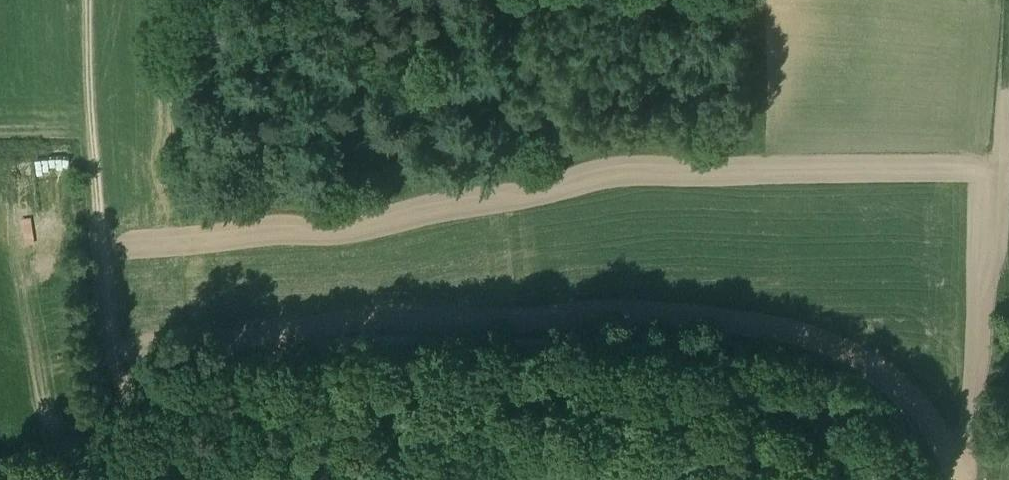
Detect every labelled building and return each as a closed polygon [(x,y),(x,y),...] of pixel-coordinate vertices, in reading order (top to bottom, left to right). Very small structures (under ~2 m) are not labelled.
[(34,184),(35,160),(13,159),(12,183),(34,184)]
